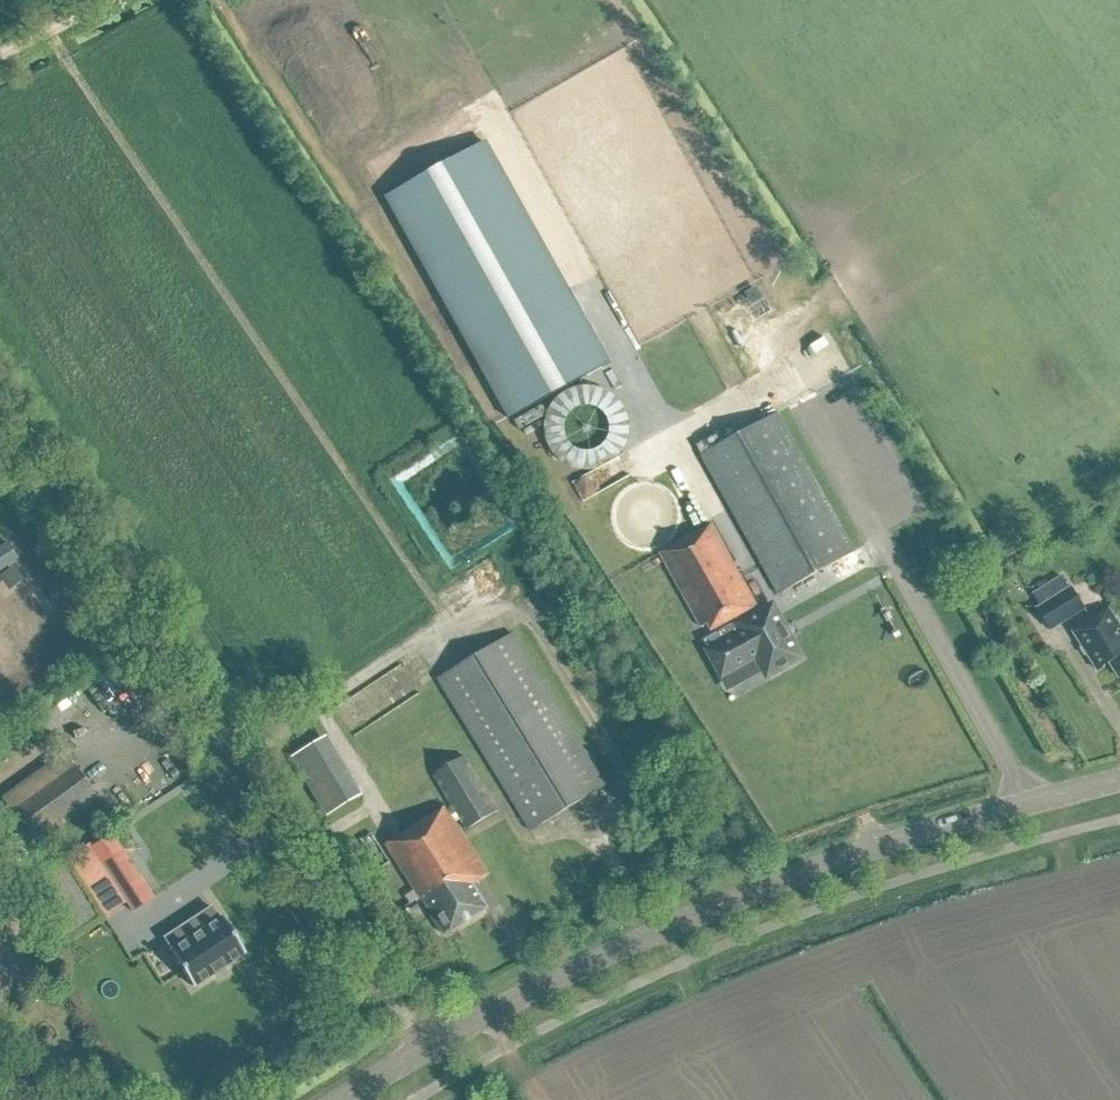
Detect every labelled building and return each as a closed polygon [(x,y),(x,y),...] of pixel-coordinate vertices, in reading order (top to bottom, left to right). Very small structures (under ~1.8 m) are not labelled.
[(487,141),(386,197),(509,419),(610,363),(487,141)] [(588,465),(600,464),(609,459),(617,451),(622,442),(625,432),(624,421),(621,411),(615,402),(606,396),(597,392),(586,391),(575,392),(566,398),(558,407),(553,417),(552,428),(554,440),(559,450),(567,458),(577,463),(588,465)] [(779,594),(855,552),(778,413),(702,456),(779,594)] [(712,631),(732,620),(757,606),(711,524),(660,553),(702,628),(708,624),(712,631)] [(1067,589),(1060,577),(1032,595),(1040,606),(1036,608),(1052,632),(1086,611),(1071,587),(1067,589)] [(754,659),(765,679),(805,657),(774,601),(703,640),(709,650),(708,651),(723,677),(754,659)] [(1119,679),(1119,626),(1109,608),(1072,632),(1098,672),(1109,665),(1119,680),(1119,679)] [(531,831),(605,785),(513,634),(439,679),(531,831)] [(323,814),(360,791),(324,731),(287,754),(323,814)] [(467,829),(497,811),(465,757),(435,775),(458,814),(453,817),(446,806),(386,844),(443,934),(449,931),(450,932),(488,909),(473,885),(489,875),(457,823),(462,820),(467,829)] [(35,845),(59,828),(56,822),(93,794),(72,764),(8,810),(35,845)] [(378,869),(390,861),(372,833),(359,839),(378,869)] [(111,835),(90,848),(131,911),(152,898),(111,835)] [(278,873),(286,868),(280,858),(272,864),(278,873)] [(32,877),(56,934),(92,918),(68,861),(32,877)] [(416,901),(405,907),(410,916),(421,910),(416,901)] [(218,917),(211,906),(161,940),(193,988),(245,954),(220,916),(218,917)]
